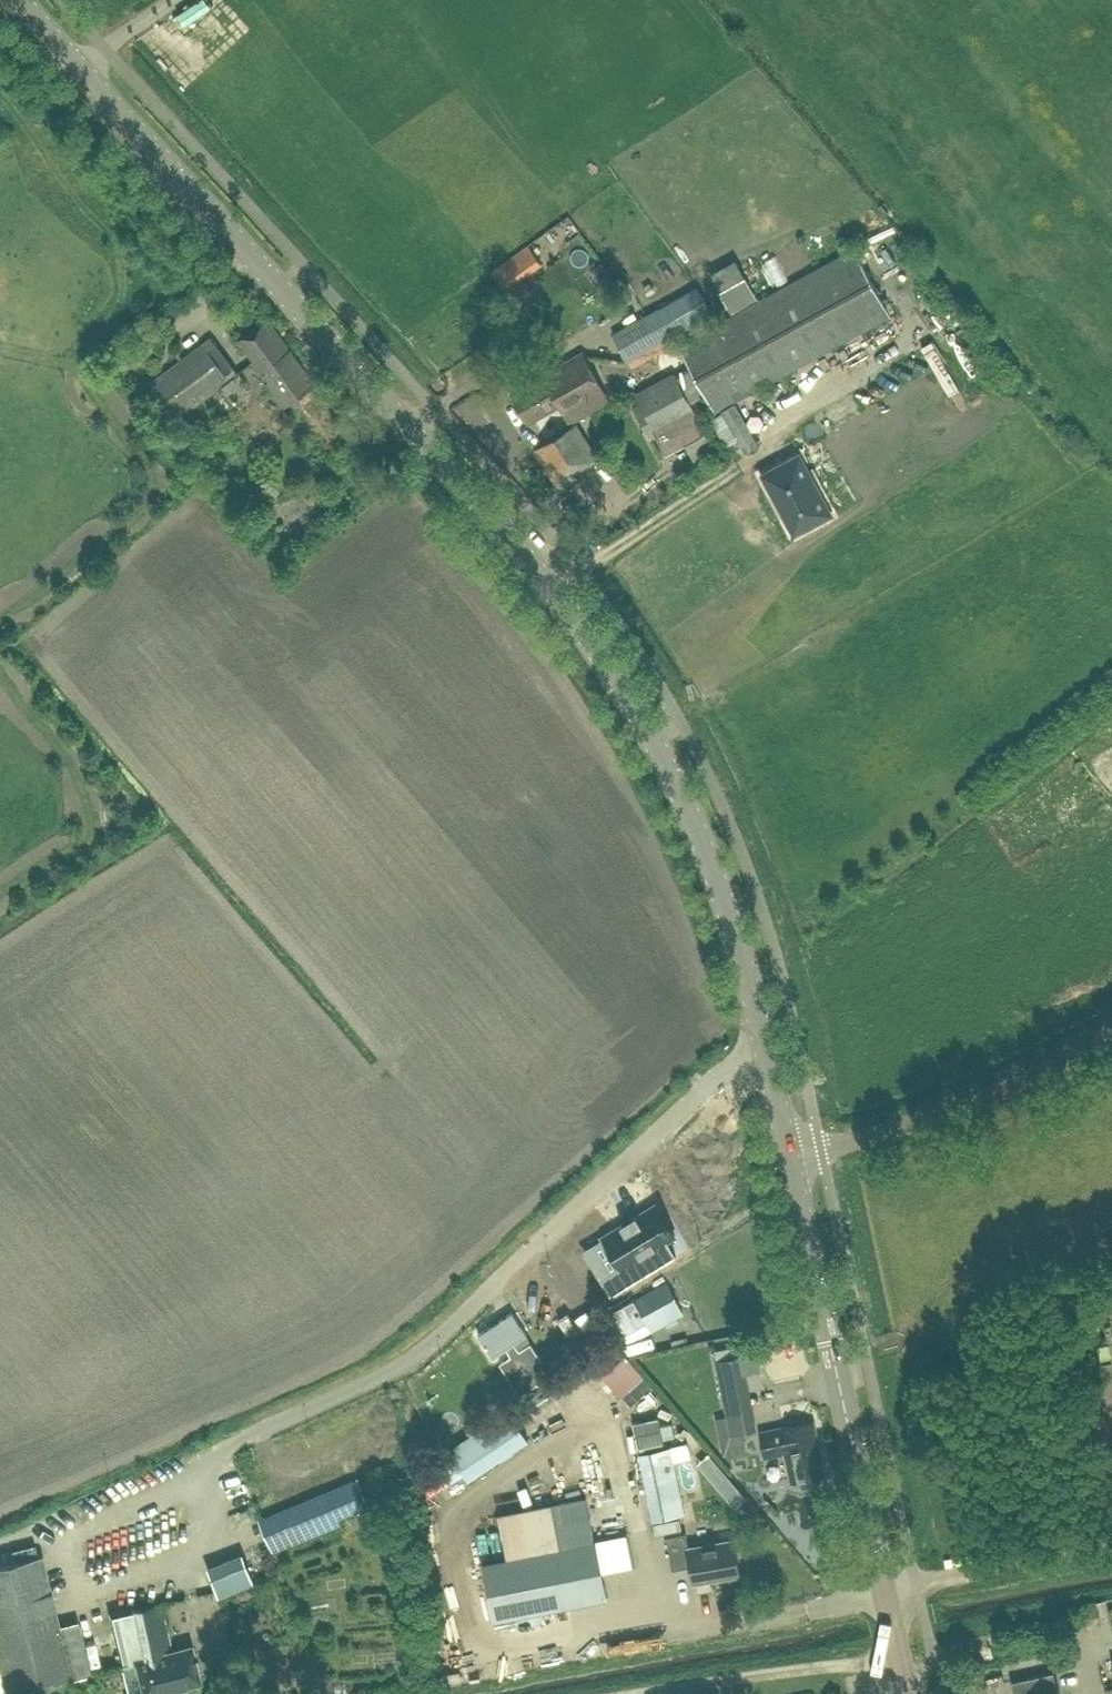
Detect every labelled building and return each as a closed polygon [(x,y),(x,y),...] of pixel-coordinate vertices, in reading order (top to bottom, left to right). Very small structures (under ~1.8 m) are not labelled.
[(528,244),(492,270),(507,289),(542,262),(537,255),(528,244)] [(713,410),(890,315),(854,248),(677,343),(713,410)] [(711,312),(697,286),(612,333),(630,367),(674,343),(669,335),(711,312)] [(284,405),(315,382),(267,317),(238,339),(265,376),(264,378),(284,405)] [(190,428),(180,414),(229,375),(202,340),(149,382),(176,416),(170,421),(180,436),(190,428)] [(528,421),(559,403),(560,403),(552,388),(589,366),(580,350),(578,351),(510,390),(528,421)] [(603,390),(597,379),(589,366),(552,388),(560,403),(559,403),(564,412),(571,423),(609,401),(603,390)] [(651,437),(696,412),(673,370),(634,392),(639,401),(633,405),(651,437)] [(574,473),(598,458),(575,422),(560,431),(532,448),(558,488),(576,476),(574,473)] [(763,473),(794,531),(830,512),(799,454),(763,473)] [(294,521),(308,512),(301,501),(287,509),(294,521)] [(655,1205),(603,1237),(620,1264),(603,1275),(613,1291),(675,1253),(666,1239),(673,1234),(655,1205)] [(578,1267),(591,1263),(587,1248),(573,1252),(578,1267)] [(660,1286),(636,1300),(635,1300),(633,1298),(610,1311),(623,1334),(646,1321),(651,1329),(682,1311),(666,1283),(660,1286)] [(739,1355),(715,1360),(730,1433),(754,1428),(739,1355)] [(509,1409),(450,1447),(470,1477),(528,1439),(509,1409)] [(632,1421),(638,1447),(664,1442),(658,1416),(632,1421)] [(791,1481),(825,1474),(813,1420),(760,1431),(765,1455),(785,1450),(791,1481)] [(685,1512),(670,1445),(638,1453),(652,1519),(685,1512)] [(437,1451),(411,1469),(428,1494),(454,1477),(437,1451)] [(258,1518),(271,1548),(369,1507),(357,1478),(258,1518)] [(542,1482),(547,1500),(563,1495),(558,1478),(542,1482)] [(481,1535),(495,1616),(606,1594),(601,1570),(632,1563),(626,1532),(594,1538),(586,1494),(497,1511),(501,1532),(481,1535)] [(686,1516),(667,1520),(670,1533),(689,1529),(686,1516)] [(259,1527),(241,1534),(246,1547),(264,1539),(259,1527)] [(690,1564),(693,1580),(739,1572),(734,1539),(689,1547),(686,1533),(667,1536),(672,1567),(690,1564)] [(666,1543),(656,1546),(660,1565),(670,1563),(666,1543)] [(40,1554),(0,1564),(0,1693),(5,1691),(90,1671),(78,1621),(58,1626),(40,1554)] [(468,1585),(484,1585),(484,1560),(468,1560),(468,1585)] [(475,1615),(485,1615),(484,1592),(474,1593),(475,1615)] [(199,1680),(190,1646),(170,1651),(159,1603),(131,1609),(131,1608),(109,1613),(122,1663),(133,1660),(141,1693),(144,1693),(199,1680)] [(454,1661),(466,1661),(465,1655),(441,1656),(442,1678),(455,1677),(454,1661)] [(479,1671),(455,1677),(457,1689),(482,1684),(479,1671)] [(1056,1687),(1053,1672),(1011,1681),(1014,1693),(1060,1693),(1058,1687),(1056,1687)]
